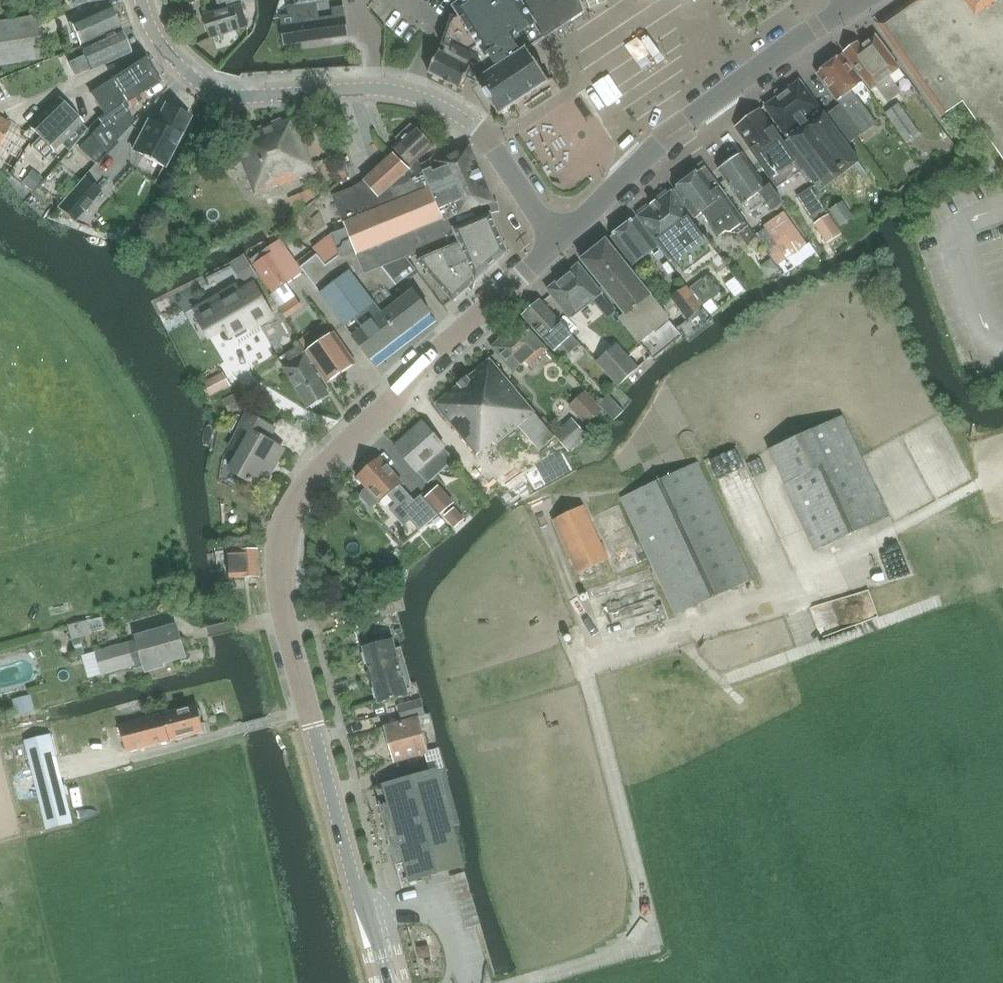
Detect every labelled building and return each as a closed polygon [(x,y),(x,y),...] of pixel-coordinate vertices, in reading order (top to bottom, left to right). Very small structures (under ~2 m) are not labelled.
[(281,17),(282,20),(285,45),(348,36),(344,7),(333,9),(334,17),(319,19),(317,2),(324,0),(296,0),(296,4),(287,6),(289,16),(281,17)] [(519,0),(465,0),(454,7),(456,10),(452,9),(448,20),(440,44),(440,50),(428,72),(462,89),(468,76),(477,81),(499,115),(553,79),(553,78),(551,79),(548,80),(528,49),(530,47),(535,50),(540,39),(536,38),(537,34),(536,29),(534,25),(535,24),(519,0)] [(535,24),(545,39),(585,12),(581,0),(519,0),(535,24)] [(591,8),(599,6),(606,4),(605,0),(588,0),(591,8)] [(891,33),(891,36),(891,38),(892,42),(894,45),(943,116),(963,102),(1002,160),(1002,0),(919,0),(917,2),(918,2),(901,14),(900,15),(897,17),(894,21),(893,23),(892,25),(891,27),(891,29),(891,31),(891,33)] [(212,38),(249,26),(241,3),(205,14),(212,38)] [(80,46),(120,29),(109,5),(70,23),(80,46)] [(41,60),(34,15),(0,20),(0,66),(41,60)] [(130,52),(120,29),(80,46),(84,55),(68,62),(75,76),(90,70),(91,70),(130,52)] [(875,35),(856,49),(855,45),(845,52),(871,89),(875,86),(887,103),(902,92),(898,87),(890,76),(899,68),(893,60),(894,60),(875,35)] [(842,54),(817,73),(840,104),(861,133),(876,123),(852,90),(863,82),(842,54)] [(102,124),(93,133),(79,149),(94,164),(106,152),(134,122),(126,109),(146,97),(143,92),(161,81),(145,58),(91,93),(105,115),(98,119),(102,124)] [(847,145),(862,134),(861,133),(840,104),(825,115),(800,80),(764,106),(789,139),(785,142),(804,170),(820,192),(821,191),(816,184),(854,156),(859,163),(860,162),(847,145)] [(58,98),(30,126),(54,150),(62,143),(70,151),(88,129),(58,98)] [(906,142),(919,133),(898,103),(886,113),(906,142)] [(165,166),(190,116),(186,114),(186,110),(174,104),(170,106),(167,104),(154,130),(147,126),(134,151),(165,166)] [(761,109),(736,128),(777,188),(804,170),(785,142),(761,109)] [(10,172),(31,135),(11,124),(0,118),(0,167),(10,172)] [(255,195),(316,174),(296,118),(283,123),(281,120),(233,139),(255,195)] [(412,125),(408,128),(402,134),(404,137),(393,147),(412,167),(435,146),(416,126),(414,128),(412,125)] [(406,257),(449,239),(446,235),(447,234),(456,231),(455,229),(491,215),(488,206),(496,203),(471,146),(436,162),(427,171),(409,179),(406,172),(383,191),(377,194),(373,190),(369,194),(363,187),(367,183),(366,181),(333,196),(346,228),(331,234),(340,255),(354,248),(365,273),(383,266),(406,257)] [(725,165),(720,169),(750,213),(767,201),(774,210),(783,204),(770,185),(767,188),(744,154),(744,153),(741,155),(739,152),(724,163),(725,165)] [(395,155),(366,181),(367,183),(363,187),(369,194),(373,190),(377,194),(383,191),(406,172),(409,169),(395,155)] [(674,189),(687,206),(695,218),(702,213),(712,225),(719,236),(725,232),(738,234),(748,246),(758,238),(735,208),(736,208),(726,195),(727,195),(705,165),(687,179),(674,189)] [(84,177),(57,207),(75,222),(102,193),(84,177)] [(812,187),(797,197),(812,220),(827,210),(812,187)] [(705,235),(672,191),(637,217),(671,261),(705,235)] [(843,202),(830,210),(841,225),(853,218),(843,202)] [(764,225),(766,228),(786,259),(806,245),(784,212),(764,225)] [(492,214),(491,215),(455,229),(456,231),(476,280),(508,253),(492,214)] [(827,243),(841,234),(828,214),(814,223),(827,243)] [(635,218),(611,236),(633,265),(652,251),(659,260),(663,256),(635,218)] [(456,231),(447,234),(446,235),(449,239),(452,247),(419,260),(454,300),(476,280),(456,231)] [(607,239),(582,260),(583,262),(583,261),(626,315),(622,318),(621,319),(640,342),(669,318),(651,296),(608,241),(607,239)] [(388,291),(397,284),(383,266),(365,273),(354,249),(339,256),(326,265),(317,254),(301,268),(321,294),(371,359),(431,313),(414,290),(382,314),(371,299),(385,288),(388,291)] [(272,252),(253,265),(272,294),(284,286),(289,276),(272,252)] [(245,256),(236,262),(247,282),(257,276),(245,256)] [(416,270),(406,257),(383,266),(397,284),(416,270)] [(547,289),(549,292),(570,317),(585,305),(586,307),(603,293),(579,263),(547,289)] [(690,287),(704,305),(721,292),(707,275),(690,287)] [(236,283),(200,304),(217,333),(223,329),(225,332),(227,331),(230,336),(234,333),(236,338),(247,332),(245,327),(256,321),(258,324),(272,316),(254,285),(241,292),(236,283)] [(703,308),(683,285),(670,297),(688,318),(677,328),(687,339),(711,318),(710,316),(703,308)] [(297,293),(276,306),(283,317),(305,304),(297,293)] [(523,316),(524,317),(554,351),(572,335),(540,300),(534,306),(532,306),(527,310),(527,312),(523,316)] [(491,347),(500,357),(504,361),(499,365),(505,372),(510,368),(514,372),(525,361),(532,368),(537,364),(534,361),(547,349),(521,320),(491,347)] [(335,333),(306,352),(328,383),(356,363),(335,333)] [(619,385),(638,368),(616,344),(597,362),(619,385)] [(313,363),(304,348),(287,358),(290,363),(283,367),(307,407),(329,394),(311,364),(313,363)] [(556,437),(553,434),(491,360),(490,359),(435,404),(436,405),(437,405),(477,454),(492,442),(495,445),(519,425),(540,450),(556,437)] [(224,372),(202,384),(209,397),(231,385),(224,372)] [(230,413),(251,403),(246,390),(224,400),(230,413)] [(585,390),(569,406),(588,425),(604,409),(585,390)] [(269,470),(282,448),(269,441),(275,429),(247,414),(241,426),(252,432),(231,470),(262,488),(271,471),(269,470)] [(815,551),(888,517),(842,416),(768,450),(815,551)] [(572,418),(553,434),(556,437),(569,452),(587,436),(572,418)] [(417,471),(418,471),(423,477),(430,471),(432,472),(435,474),(438,473),(450,462),(452,459),(451,455),(444,448),(445,447),(423,422),(395,447),(417,471)] [(357,477),(367,488),(363,492),(361,496),(370,506),(375,505),(379,502),(388,495),(396,504),(408,494),(400,485),(402,482),(380,457),(368,467),(365,466),(358,472),(359,475),(357,477)] [(676,615),(752,580),(697,462),(621,497),(676,615)] [(437,482),(421,495),(437,513),(445,522),(459,510),(437,482)] [(437,513),(421,495),(407,507),(422,526),(437,513)] [(578,574),(609,559),(583,505),(553,520),(578,574)] [(773,579),(790,574),(781,541),(764,546),(773,579)] [(230,578),(259,577),(257,549),(229,551),(230,578)] [(603,641),(667,619),(650,568),(586,590),(603,641)] [(830,578),(810,579),(811,594),(831,593),(830,578)] [(391,613),(397,612),(406,610),(401,592),(377,598),(382,616),(391,613)] [(373,621),(379,636),(390,631),(384,617),(373,621)] [(90,635),(86,622),(67,627),(75,654),(84,652),(81,638),(90,635)] [(160,661),(183,655),(175,628),(95,651),(102,674),(146,662),(148,668),(161,664),(160,661)] [(371,675),(406,665),(401,647),(396,649),(393,639),(364,647),(371,675)] [(84,654),(85,672),(95,671),(94,653),(84,654)] [(411,683),(406,665),(371,675),(379,702),(408,694),(406,685),(411,683)] [(28,692),(10,697),(13,712),(32,707),(28,692)] [(421,699),(420,699),(398,706),(402,721),(426,715),(421,699)] [(197,705),(120,725),(127,752),(204,732),(197,705)] [(386,728),(390,744),(395,761),(429,751),(420,718),(386,728)] [(24,742),(29,762),(55,756),(50,735),(24,742)] [(56,756),(29,762),(48,828),(73,823),(56,756)] [(410,881),(463,867),(464,867),(438,770),(383,785),(387,800),(379,802),(396,866),(405,864),(410,881)]
